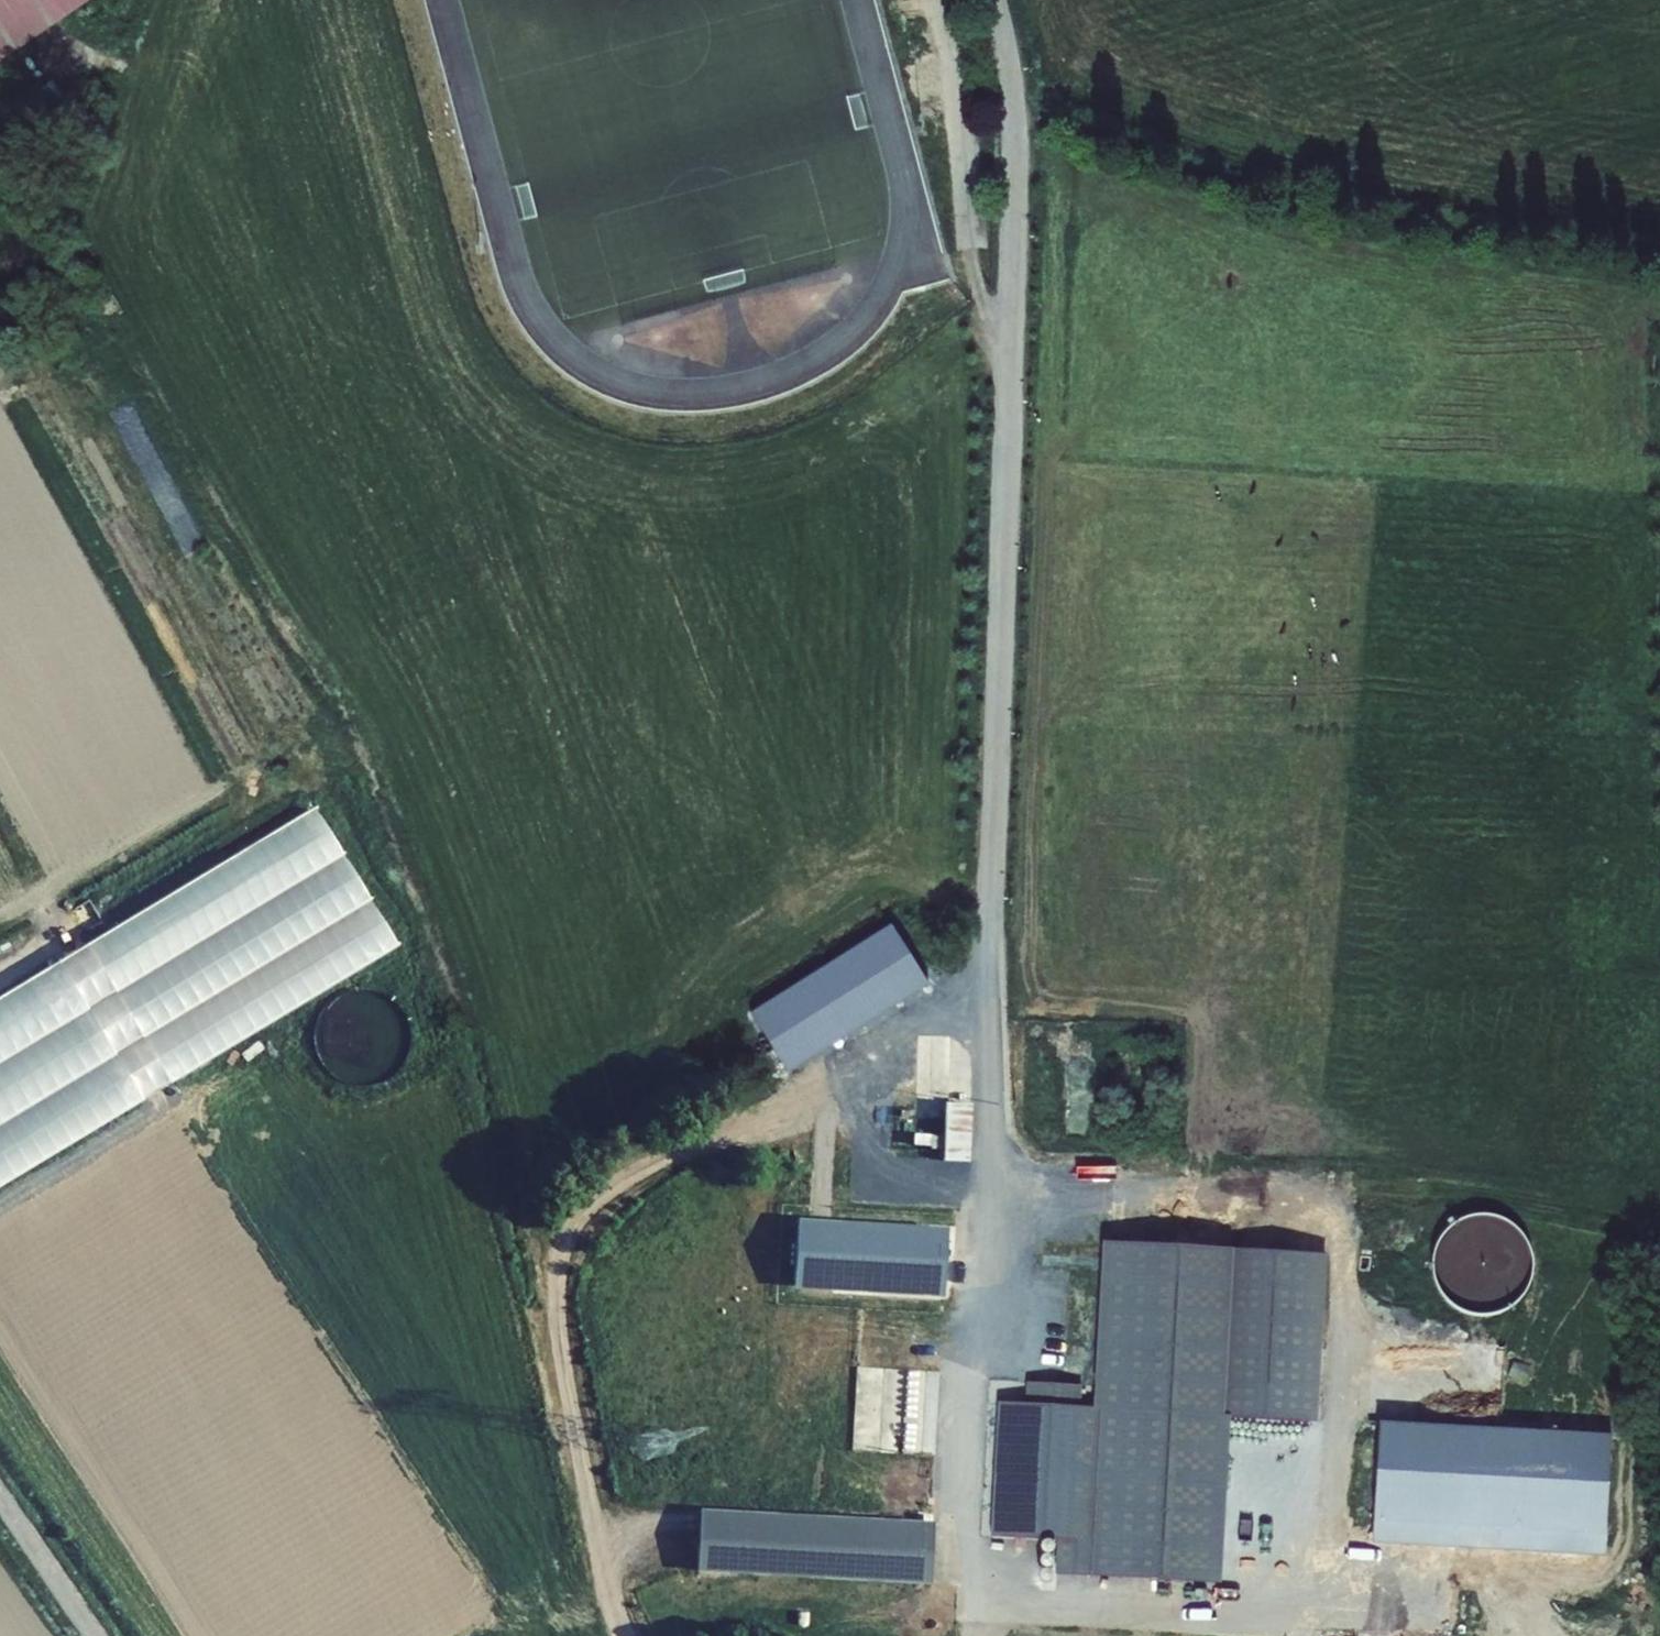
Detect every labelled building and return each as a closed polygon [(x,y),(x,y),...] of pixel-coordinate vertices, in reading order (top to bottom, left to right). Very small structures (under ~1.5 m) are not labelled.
[(82,0),(0,0),(0,57),(82,0)] [(316,808),(0,996),(0,1183),(398,946),(316,808)] [(971,1105),(945,1105),(943,1162),(969,1163),(971,1105)] [(1427,1296),(1511,1321),(1536,1240),(1453,1215),(1427,1296)] [(803,1218),(800,1287),(950,1295),(953,1226),(803,1218)] [(1028,1407),(999,1406),(991,1540),(1059,1544),(1057,1576),(1214,1585),(1223,1421),(1310,1426),(1320,1260),(1112,1248),(1103,1411),(1080,1410),(1028,1407)] [(1029,1385),(1028,1407),(1080,1410),(1082,1388),(1029,1385)] [(763,1575),(929,1585),(932,1527),(766,1518),(763,1575)]
